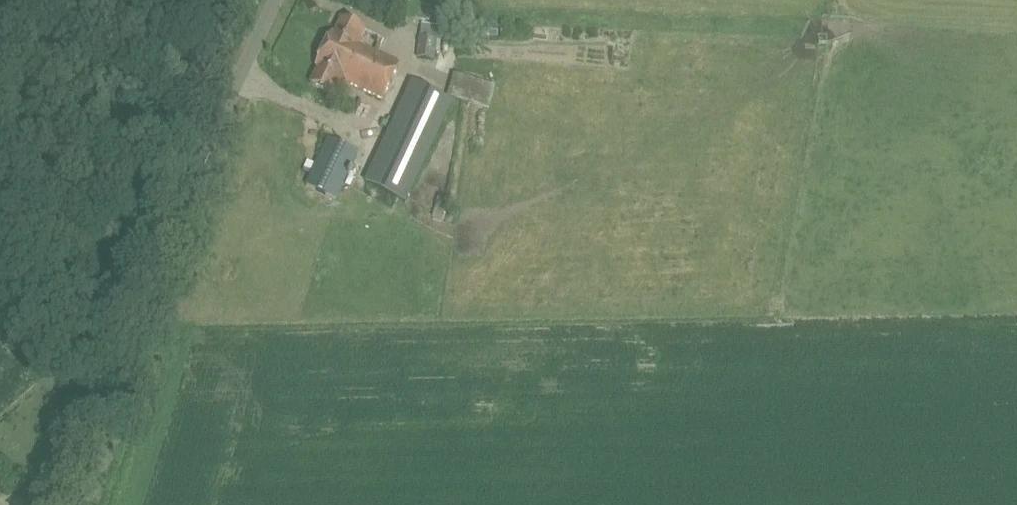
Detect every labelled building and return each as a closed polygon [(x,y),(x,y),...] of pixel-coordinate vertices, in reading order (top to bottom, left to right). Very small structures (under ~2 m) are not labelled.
[(340,98),(347,84),(383,101),(400,64),(358,45),(365,30),(341,19),(333,35),(331,34),(316,68),(318,69),(311,85),(340,98)] [(448,99),(490,109),(495,86),(454,75),(448,99)] [(452,102),(414,84),(366,183),(408,201),(452,102)] [(360,154),(328,139),(306,185),(337,200),(360,154)]
